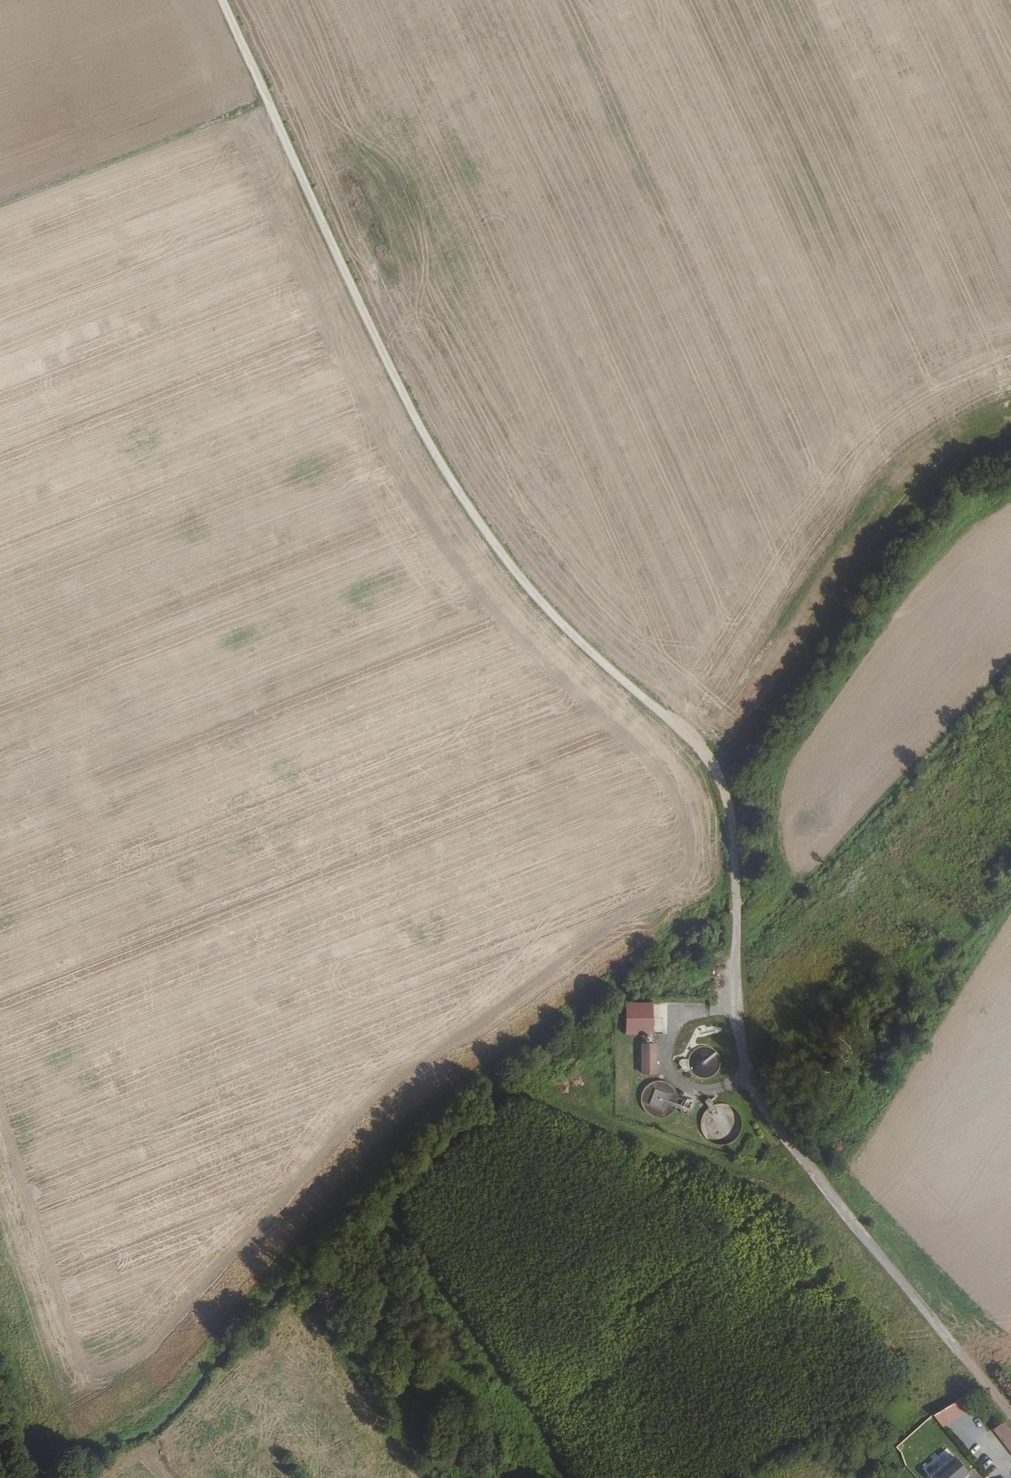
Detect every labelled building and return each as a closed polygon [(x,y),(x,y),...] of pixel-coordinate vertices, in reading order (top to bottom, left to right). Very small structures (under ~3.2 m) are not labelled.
[(649,1005),(620,1006),(621,1037),(650,1036),(649,1005)] [(655,1045),(639,1045),(640,1076),(656,1076),(655,1045)] [(942,1427),(963,1413),(956,1401),(935,1415),(942,1427)] [(996,1425),(1010,1444),(1010,1429),(1003,1420),(996,1425)] [(924,1465),(931,1472),(943,1459),(936,1453),(924,1465)] [(932,1471),(937,1477),(942,1477),(952,1470),(945,1461),(932,1471)]
